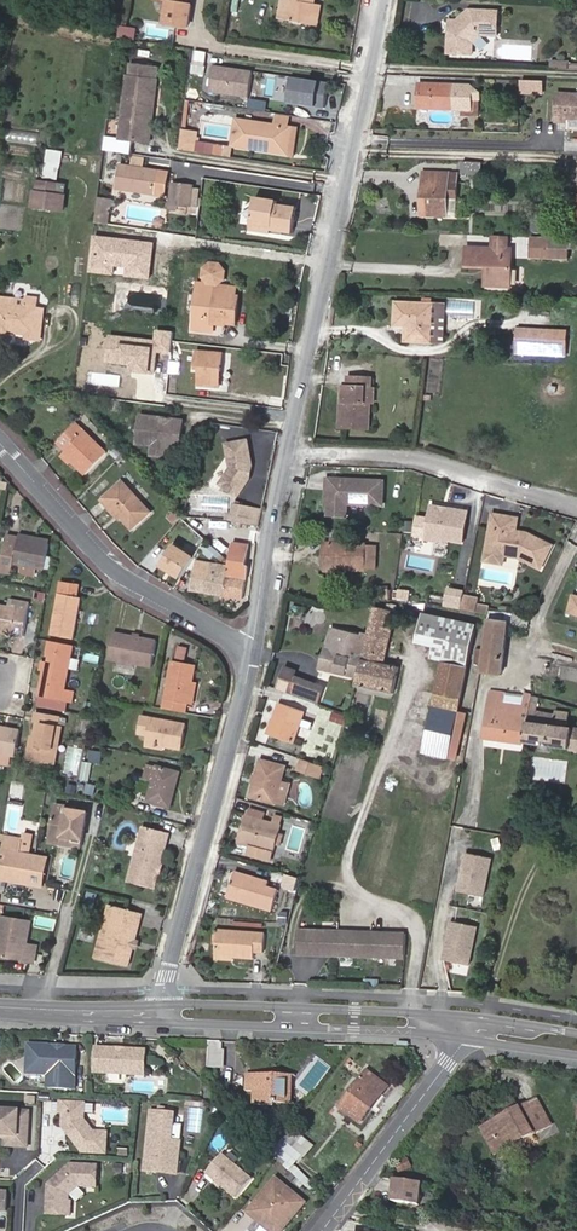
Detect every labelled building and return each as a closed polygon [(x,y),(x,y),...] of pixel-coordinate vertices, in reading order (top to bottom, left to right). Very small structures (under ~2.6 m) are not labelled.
[(288,21),(315,26),(318,6),(314,5),(314,0),(292,0),(291,3),(282,1),(280,13),(289,15),(288,21)] [(187,4),(168,2),(165,24),(188,28),(192,5),(187,4)] [(460,20),(450,29),(450,54),(474,55),(474,43),(482,35),(498,36),(499,12),(470,11),(460,20)] [(132,14),(130,30),(150,33),(152,23),(142,21),(142,16),(132,14)] [(451,20),(450,29),(460,20),(455,20),(451,20)] [(551,61),(551,69),(569,70),(569,62),(551,61)] [(149,142),(152,124),(148,123),(151,100),(154,100),(156,80),(158,68),(129,64),(127,76),(120,139),(149,142)] [(253,73),(214,67),(211,91),(249,97),(253,73)] [(328,84),(289,78),(286,102),(324,108),(328,84)] [(420,85),(418,108),(453,110),(463,110),(472,111),(472,100),(472,87),(420,85)] [(556,95),(555,121),(564,122),(565,119),(576,120),(576,117),(576,95),(556,95)] [(247,108),(264,109),(265,100),(248,99),(247,108)] [(481,100),(472,100),(472,111),(463,110),(462,116),(480,117),(481,100)] [(278,113),(276,127),(287,128),(289,115),(278,113)] [(233,146),(266,151),(266,148),(285,151),(287,128),(276,127),(237,121),(233,146)] [(296,130),(287,128),(285,151),(293,152),(296,130)] [(15,129),(14,138),(33,140),(34,131),(15,129)] [(182,130),(179,147),(195,150),(197,132),(182,130)] [(131,155),(133,140),(120,139),(104,137),(102,150),(131,155)] [(58,166),(62,152),(48,148),(44,162),(58,166)] [(480,175),(481,162),(463,162),(462,174),(480,175)] [(158,171),(121,165),(118,188),(155,193),(158,171)] [(158,171),(155,193),(165,195),(168,173),(158,171)] [(422,216),(447,216),(448,197),(457,198),(457,173),(422,173),(422,216)] [(35,193),(33,192),(31,208),(61,212),(63,196),(55,195),(56,183),(37,181),(35,193)] [(172,185),(170,208),(178,208),(178,204),(191,205),(193,186),(172,185)] [(457,198),(448,197),(447,216),(457,216),(457,198)] [(251,232),(272,235),(273,231),(293,233),(297,209),(277,206),(277,201),(256,198),(251,232)] [(96,212),(95,222),(108,223),(109,214),(96,212)] [(533,238),(545,238),(546,213),(533,213),(533,238)] [(151,243),(91,235),(87,271),(113,274),(113,268),(124,269),(123,275),(147,278),(151,243)] [(506,237),(494,237),(493,248),(506,249),(506,237)] [(569,259),(569,239),(551,239),(545,238),(533,238),(532,238),(531,257),(569,259)] [(506,249),(493,248),(466,247),(465,267),(485,267),(491,268),(491,286),(510,287),(511,249),(506,249)] [(235,296),(235,288),(217,286),(224,281),(225,272),(220,265),(211,264),(204,270),(203,278),(209,285),(198,284),(193,328),(213,330),(214,322),(235,324),(238,297),(235,296)] [(103,274),(100,313),(114,314),(117,282),(129,283),(129,276),(103,274)] [(7,343),(9,331),(34,335),(38,298),(26,297),(25,300),(0,297),(0,342),(7,343)] [(406,340),(431,342),(432,305),(396,303),(395,325),(406,326),(406,340)] [(432,305),(431,342),(443,342),(445,306),(432,305)] [(566,330),(518,328),(517,343),(549,345),(548,353),(565,354),(566,330)] [(153,339),(107,334),(104,364),(125,366),(125,372),(154,375),(157,352),(169,353),(171,331),(154,329),(153,339)] [(549,345),(517,343),(516,352),(548,353),(549,345)] [(222,352),(193,350),(192,369),(195,369),(194,387),(220,389),(222,352)] [(365,385),(370,385),(371,376),(348,375),(348,384),(345,384),(344,427),(369,428),(370,400),(365,400),(365,385)] [(375,385),(370,385),(365,385),(365,400),(370,400),(374,400),(375,385)] [(79,404),(74,408),(82,416),(86,412),(79,404)] [(138,415),(135,444),(150,446),(150,450),(165,452),(165,447),(166,441),(179,442),(181,421),(138,415)] [(64,453),(72,462),(86,475),(107,454),(85,431),(84,433),(76,425),(59,442),(67,450),(64,453)] [(249,441),(227,445),(230,469),(219,485),(237,497),(250,479),(248,478),(250,468),(253,468),(249,441)] [(165,452),(150,450),(149,456),(164,458),(165,452)] [(69,465),(72,462),(64,453),(60,457),(69,465)] [(328,479),(328,490),(331,490),(330,504),(330,515),(348,516),(349,504),(384,505),(385,481),(328,479)] [(123,483),(103,502),(120,519),(122,517),(134,530),(151,514),(123,483)] [(250,506),(235,503),(233,516),(232,521),(233,521),(247,523),(250,506)] [(468,510),(431,505),(427,535),(448,538),(449,535),(465,537),(468,510)] [(188,508),(187,517),(197,518),(197,509),(188,508)] [(180,517),(174,511),(169,517),(175,522),(180,517)] [(515,534),(516,531),(518,518),(494,514),(487,552),(519,557),(541,568),(554,545),(528,533),(520,532),(519,535),(515,534)] [(210,521),(210,529),(227,530),(227,523),(210,521)] [(212,538),(220,546),(226,540),(218,532),(212,538)] [(46,568),(50,543),(8,535),(1,572),(13,574),(15,563),(23,564),(46,568)] [(205,541),(198,535),(193,540),(199,547),(205,541)] [(366,548),(366,545),(325,543),(324,569),(365,571),(366,559),(376,560),(377,548),(366,548)] [(194,558),(174,545),(161,565),(181,578),(194,558)] [(233,545),(230,564),(229,566),(225,596),(243,600),(248,566),(246,566),(248,547),(233,545)] [(376,560),(366,559),(365,571),(376,571),(376,560)] [(23,564),(21,573),(44,577),(46,568),(23,564)] [(225,596),(229,566),(210,564),(207,582),(192,579),(190,591),(225,596)] [(52,635),(74,640),(81,598),(77,597),(79,585),(62,582),(52,635)] [(409,601),(411,591),(398,589),(397,599),(409,601)] [(447,607),(461,609),(463,597),(464,592),(451,589),(447,607)] [(573,594),(568,613),(576,615),(576,595),(573,594)] [(463,597),(461,609),(488,614),(489,608),(477,606),(478,599),(463,597)] [(25,636),(29,612),(0,606),(0,632),(25,636)] [(356,685),(394,693),(398,668),(384,665),(396,612),(374,607),(366,642),(358,678),(356,685)] [(443,661),(448,640),(472,645),(476,625),(423,613),(417,642),(434,646),(432,659),(443,661)] [(498,621),(494,620),(489,620),(481,674),(501,676),(508,622),(498,621)] [(109,658),(118,659),(135,663),(153,666),(157,642),(113,634),(109,658)] [(323,670),(358,678),(366,642),(331,634),(323,670)] [(443,661),(434,702),(433,706),(458,712),(472,645),(448,640),(443,661)] [(66,689),(73,646),(51,641),(49,653),(51,654),(50,663),(48,671),(44,671),(39,696),(72,703),(74,691),(66,689)] [(184,661),(186,647),(175,644),(172,658),(184,661)] [(135,663),(118,659),(117,664),(134,668),(135,663)] [(164,700),(162,709),(185,713),(187,704),(191,682),(192,682),(195,665),(173,661),(166,700),(164,700)] [(40,670),(44,671),(48,671),(50,663),(42,662),(40,670)] [(285,692),(292,694),(308,700),(314,685),(290,677),(285,692)] [(191,682),(187,704),(192,704),(196,682),(192,682),(191,682)] [(314,685),(308,700),(321,705),(326,690),(314,685)] [(483,738),(524,744),(531,703),(531,702),(529,695),(524,694),(523,696),(521,709),(503,707),(505,694),(489,691),(483,738)] [(523,696),(505,694),(503,707),(521,709),(523,696)] [(270,734),(293,742),(304,712),(280,703),(270,734)] [(524,744),(576,751),(576,729),(566,728),(568,721),(569,714),(555,712),(555,715),(538,713),(539,704),(531,703),(524,744)] [(555,715),(555,712),(556,707),(539,704),(538,713),(555,715)] [(458,712),(433,706),(423,753),(448,757),(458,712)] [(342,725),(345,715),(331,711),(328,721),(342,725)] [(27,759),(55,765),(62,726),(58,726),(60,717),(36,712),(34,722),(37,722),(34,736),(32,735),(27,759)] [(148,734),(146,742),(183,748),(187,725),(142,717),(138,732),(148,734)] [(20,731),(0,727),(0,753),(15,757),(20,731)] [(88,779),(91,763),(81,761),(83,748),(67,745),(61,774),(88,779)] [(101,765),(103,753),(91,751),(89,762),(101,765)] [(321,765),(303,759),(300,769),(318,774),(321,765)] [(275,803),(285,767),(261,761),(251,796),(275,803)] [(170,808),(179,773),(148,764),(144,777),(154,780),(148,802),(170,808)] [(84,793),(94,795),(97,785),(86,783),(84,793)] [(69,808),(56,805),(51,836),(74,839),(72,846),(82,848),(87,813),(69,810),(69,808)] [(248,828),(244,844),(252,846),(250,855),(271,861),(280,824),(248,816),(245,827),(248,828)] [(157,864),(160,865),(169,834),(146,827),(131,882),(152,888),(156,872),(157,864)] [(43,885),(47,857),(21,853),(23,840),(2,836),(1,844),(0,844),(0,878),(43,885)] [(484,899),(492,860),(466,854),(458,893),(484,899)] [(272,910),(279,890),(267,886),(268,882),(235,872),(228,897),(272,910)] [(92,904),(95,894),(87,891),(83,901),(92,904)] [(94,958),(101,960),(116,908),(108,906),(94,958)] [(132,948),(134,941),(141,915),(116,908),(101,960),(127,967),(132,948)] [(1,917),(0,925),(0,937),(2,937),(0,948),(0,958),(23,959),(23,962),(33,962),(36,946),(26,944),(30,922),(1,917)] [(477,928),(452,923),(444,962),(469,967),(477,928)] [(216,956),(254,958),(255,952),(264,953),(265,934),(218,931),(216,956)] [(408,935),(302,931),(301,954),(406,958),(408,935)] [(223,1042),(209,1041),(209,1066),(222,1067),(223,1042)] [(48,1074),(47,1087),(75,1088),(77,1049),(66,1049),(63,1051),(57,1051),(53,1046),(48,1046),(48,1044),(28,1044),(27,1064),(31,1069),(43,1069),(48,1074)] [(95,1050),(94,1072),(145,1075),(146,1050),(108,1048),(105,1050),(95,1050)] [(26,1073),(48,1074),(43,1069),(31,1069),(27,1064),(26,1073)] [(388,1088),(367,1071),(340,1107),(361,1124),(388,1088)] [(293,1104),(293,1075),(246,1074),(246,1090),(256,1091),(255,1104),(270,1105),(270,1103),(293,1104)] [(26,1094),(25,1102),(36,1103),(37,1094),(26,1094)] [(538,1099),(505,1117),(507,1120),(491,1128),(504,1152),(552,1126),(538,1099)] [(84,1102),(60,1101),(59,1111),(63,1111),(62,1125),(83,1151),(107,1152),(108,1131),(94,1130),(84,1118),(84,1102)] [(7,1137),(7,1145),(27,1146),(29,1111),(0,1110),(0,1136),(7,1137)] [(174,1117),(151,1115),(146,1162),(166,1164),(165,1174),(177,1176),(180,1144),(171,1143),(174,1117)] [(507,1120),(505,1117),(483,1129),(497,1156),(504,1152),(491,1128),(507,1120)] [(283,1137),(274,1149),(273,1150),(290,1168),(294,1164),(302,1155),(283,1137)] [(222,1153),(206,1172),(236,1197),(252,1177),(222,1153)] [(398,1176),(412,1170),(407,1158),(393,1163),(398,1176)] [(166,1164),(146,1162),(145,1173),(165,1174),(166,1164)] [(48,1184),(47,1213),(71,1215),(71,1201),(69,1201),(70,1193),(79,1185),(97,1186),(98,1165),(71,1163),(48,1184)] [(294,1164),(290,1168),(308,1186),(312,1181),(294,1164)] [(2,1168),(2,1177),(11,1177),(11,1168),(2,1168)] [(276,1177),(248,1211),(271,1230),(281,1230),(305,1201),(276,1177)] [(420,1205),(422,1184),(394,1180),(392,1201),(420,1205)]
